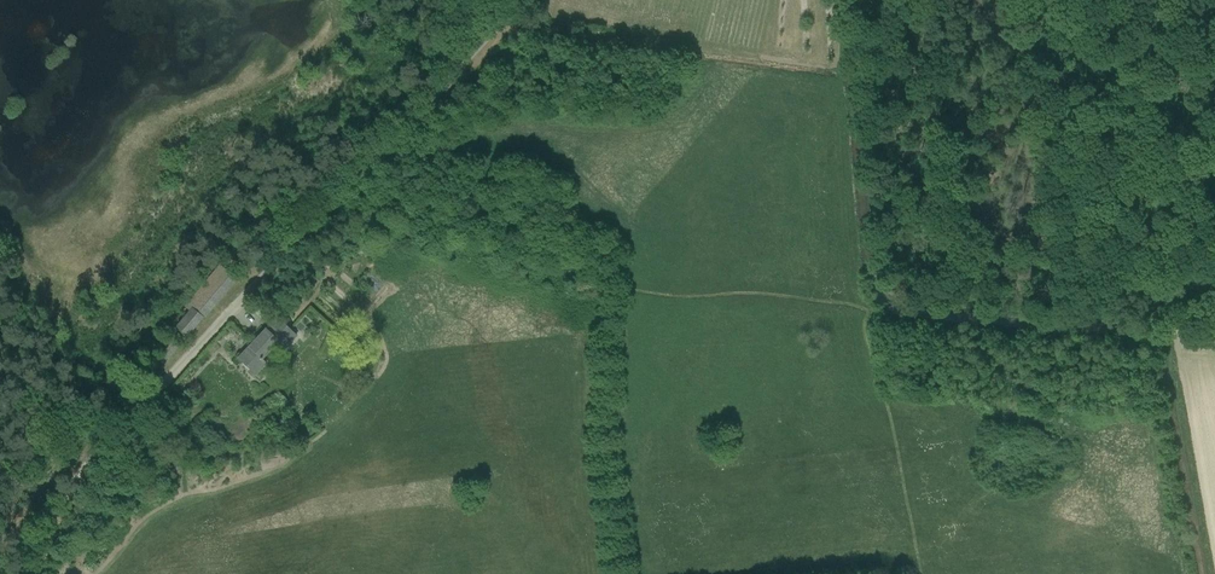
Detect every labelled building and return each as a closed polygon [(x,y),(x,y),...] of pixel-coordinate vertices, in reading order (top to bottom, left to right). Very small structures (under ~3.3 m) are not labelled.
[(203,317),(195,309),(189,305),(173,323),(187,336),(203,317)] [(237,358),(246,367),(255,375),(267,362),(263,358),(277,343),(284,350),(297,335),(277,316),(237,358)] [(167,337),(161,343),(172,352),(177,346),(167,337)]
